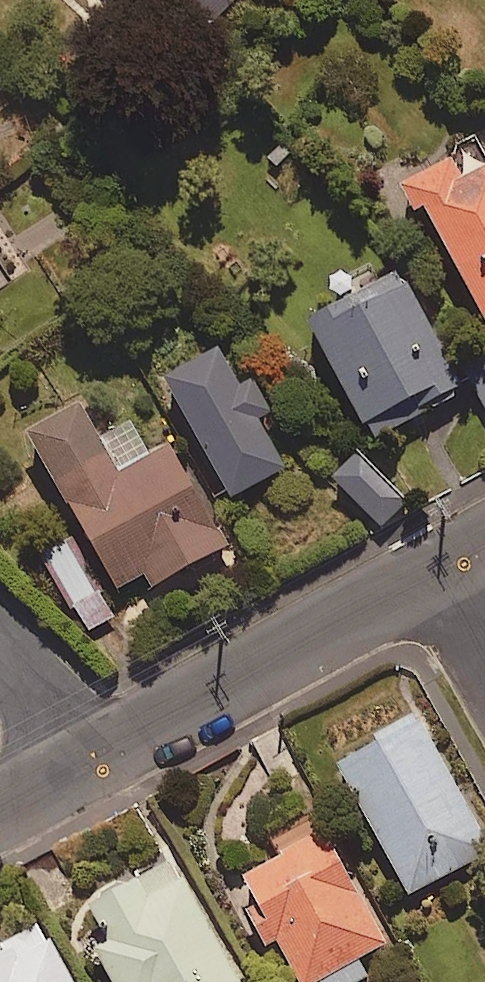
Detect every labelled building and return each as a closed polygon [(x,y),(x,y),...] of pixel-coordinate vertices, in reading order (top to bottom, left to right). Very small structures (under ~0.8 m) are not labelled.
[(191,43),(235,0),(150,0),(191,43)] [(465,179),(455,161),(402,191),(418,218),(432,210),(484,305),(484,168),(465,179)] [(376,438),(466,386),(407,282),(358,311),(351,298),(309,323),(376,438)] [(231,499),(286,470),(224,350),(169,379),(231,499)] [(484,405),(484,368),(469,376),(484,405)] [(145,575),(153,589),(228,546),(170,445),(151,456),(131,421),(100,438),(81,405),(31,433),(120,589),(145,575)] [(381,528),(409,501),(363,454),(335,481),(381,528)] [(114,617),(66,542),(42,558),(90,632),(114,617)] [(409,897),(484,856),(484,838),(421,720),(338,765),(409,897)] [(281,943),(304,981),(316,981),(319,980),(321,981),(370,981),(357,961),(388,943),(322,834),(244,881),(257,903),(245,911),(269,951),(281,943)] [(175,859),(92,904),(113,943),(97,952),(113,981),(242,981),(175,859)] [(45,931),(0,956),(0,981),(73,981),(45,931)]
